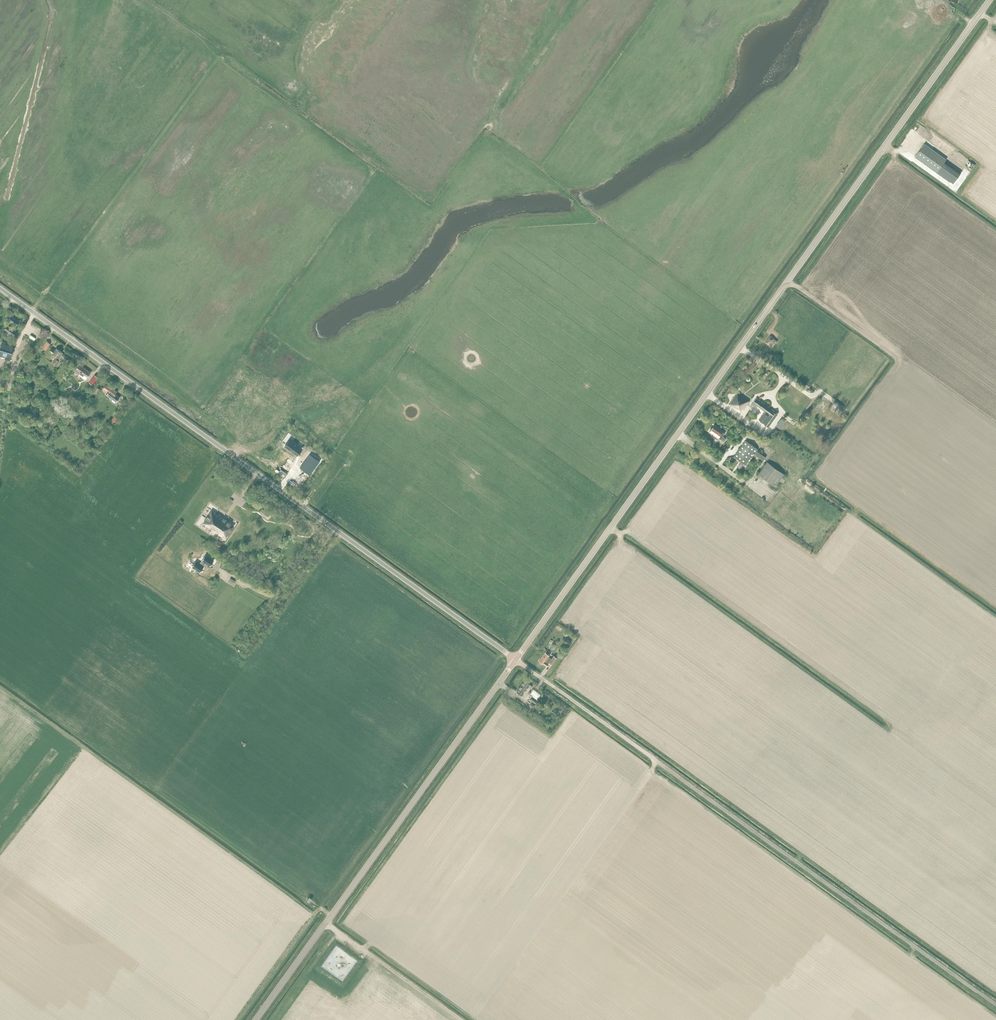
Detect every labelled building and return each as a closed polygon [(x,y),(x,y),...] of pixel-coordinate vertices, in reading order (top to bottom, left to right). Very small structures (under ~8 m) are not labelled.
[(924,143),(915,156),(954,183),(961,174),(944,162),(946,159),(924,143)] [(11,315),(8,320),(13,323),(12,324),(13,325),(16,327),(19,321),(11,315)] [(7,325),(4,329),(7,331),(5,333),(9,335),(10,333),(14,336),(17,332),(7,325)] [(770,335),(765,342),(771,346),(775,341),(777,342),(777,341),(770,335)] [(9,360),(13,346),(4,344),(5,341),(2,340),(0,349),(0,354),(6,356),(5,359),(9,360)] [(46,350),(51,344),(46,340),(42,347),(46,350)] [(52,348),(50,351),(52,353),(57,357),(56,359),(55,358),(52,363),(57,367),(61,362),(60,361),(62,359),(61,358),(64,354),(56,348),(54,350),(52,348)] [(79,364),(76,368),(74,371),(79,375),(79,374),(83,376),(84,374),(87,377),(90,372),(79,364)] [(95,375),(89,382),(93,385),(98,377),(95,375)] [(108,392),(112,388),(106,384),(103,388),(108,392)] [(117,392),(112,388),(108,392),(107,394),(116,401),(119,397),(115,394),(117,392)] [(737,392),(729,404),(740,412),(742,409),(743,410),(749,401),(739,394),(740,393),(739,392),(738,393),(737,392)] [(756,398),(753,402),(770,415),(769,416),(765,412),(759,420),(761,421),(768,427),(777,414),(756,398)] [(821,401),(815,409),(817,411),(819,409),(823,412),(825,410),(823,409),(825,406),(823,404),(824,403),(821,401)] [(714,426),(710,431),(720,439),(724,441),(726,438),(722,435),(724,433),(714,426)] [(290,439),(285,446),(297,455),(302,448),(290,439)] [(746,440),(734,456),(746,465),(758,449),(746,440)] [(757,451),(755,454),(764,460),(766,457),(757,451)] [(787,477),(784,474),(767,461),(758,474),(775,486),(779,480),(783,482),(787,477)] [(262,508),(259,512),(265,516),(268,512),(262,508)] [(211,510),(203,523),(225,538),(234,525),(211,510)] [(195,561),(192,566),(200,571),(205,564),(206,563),(210,565),(213,560),(205,555),(201,561),(199,564),(195,561)] [(557,658),(556,657),(553,655),(551,658),(548,656),(549,655),(544,652),(538,660),(546,666),(548,663),(547,663),(548,662),(552,665),(557,658)] [(524,680),(521,684),(526,688),(525,689),(528,691),(532,686),(529,684),(524,680)] [(518,687),(516,691),(526,698),(528,696),(530,693),(528,691),(525,689),(524,691),(518,687)] [(530,693),(528,696),(530,698),(532,696),(537,700),(541,694),(533,689),(530,693)]
